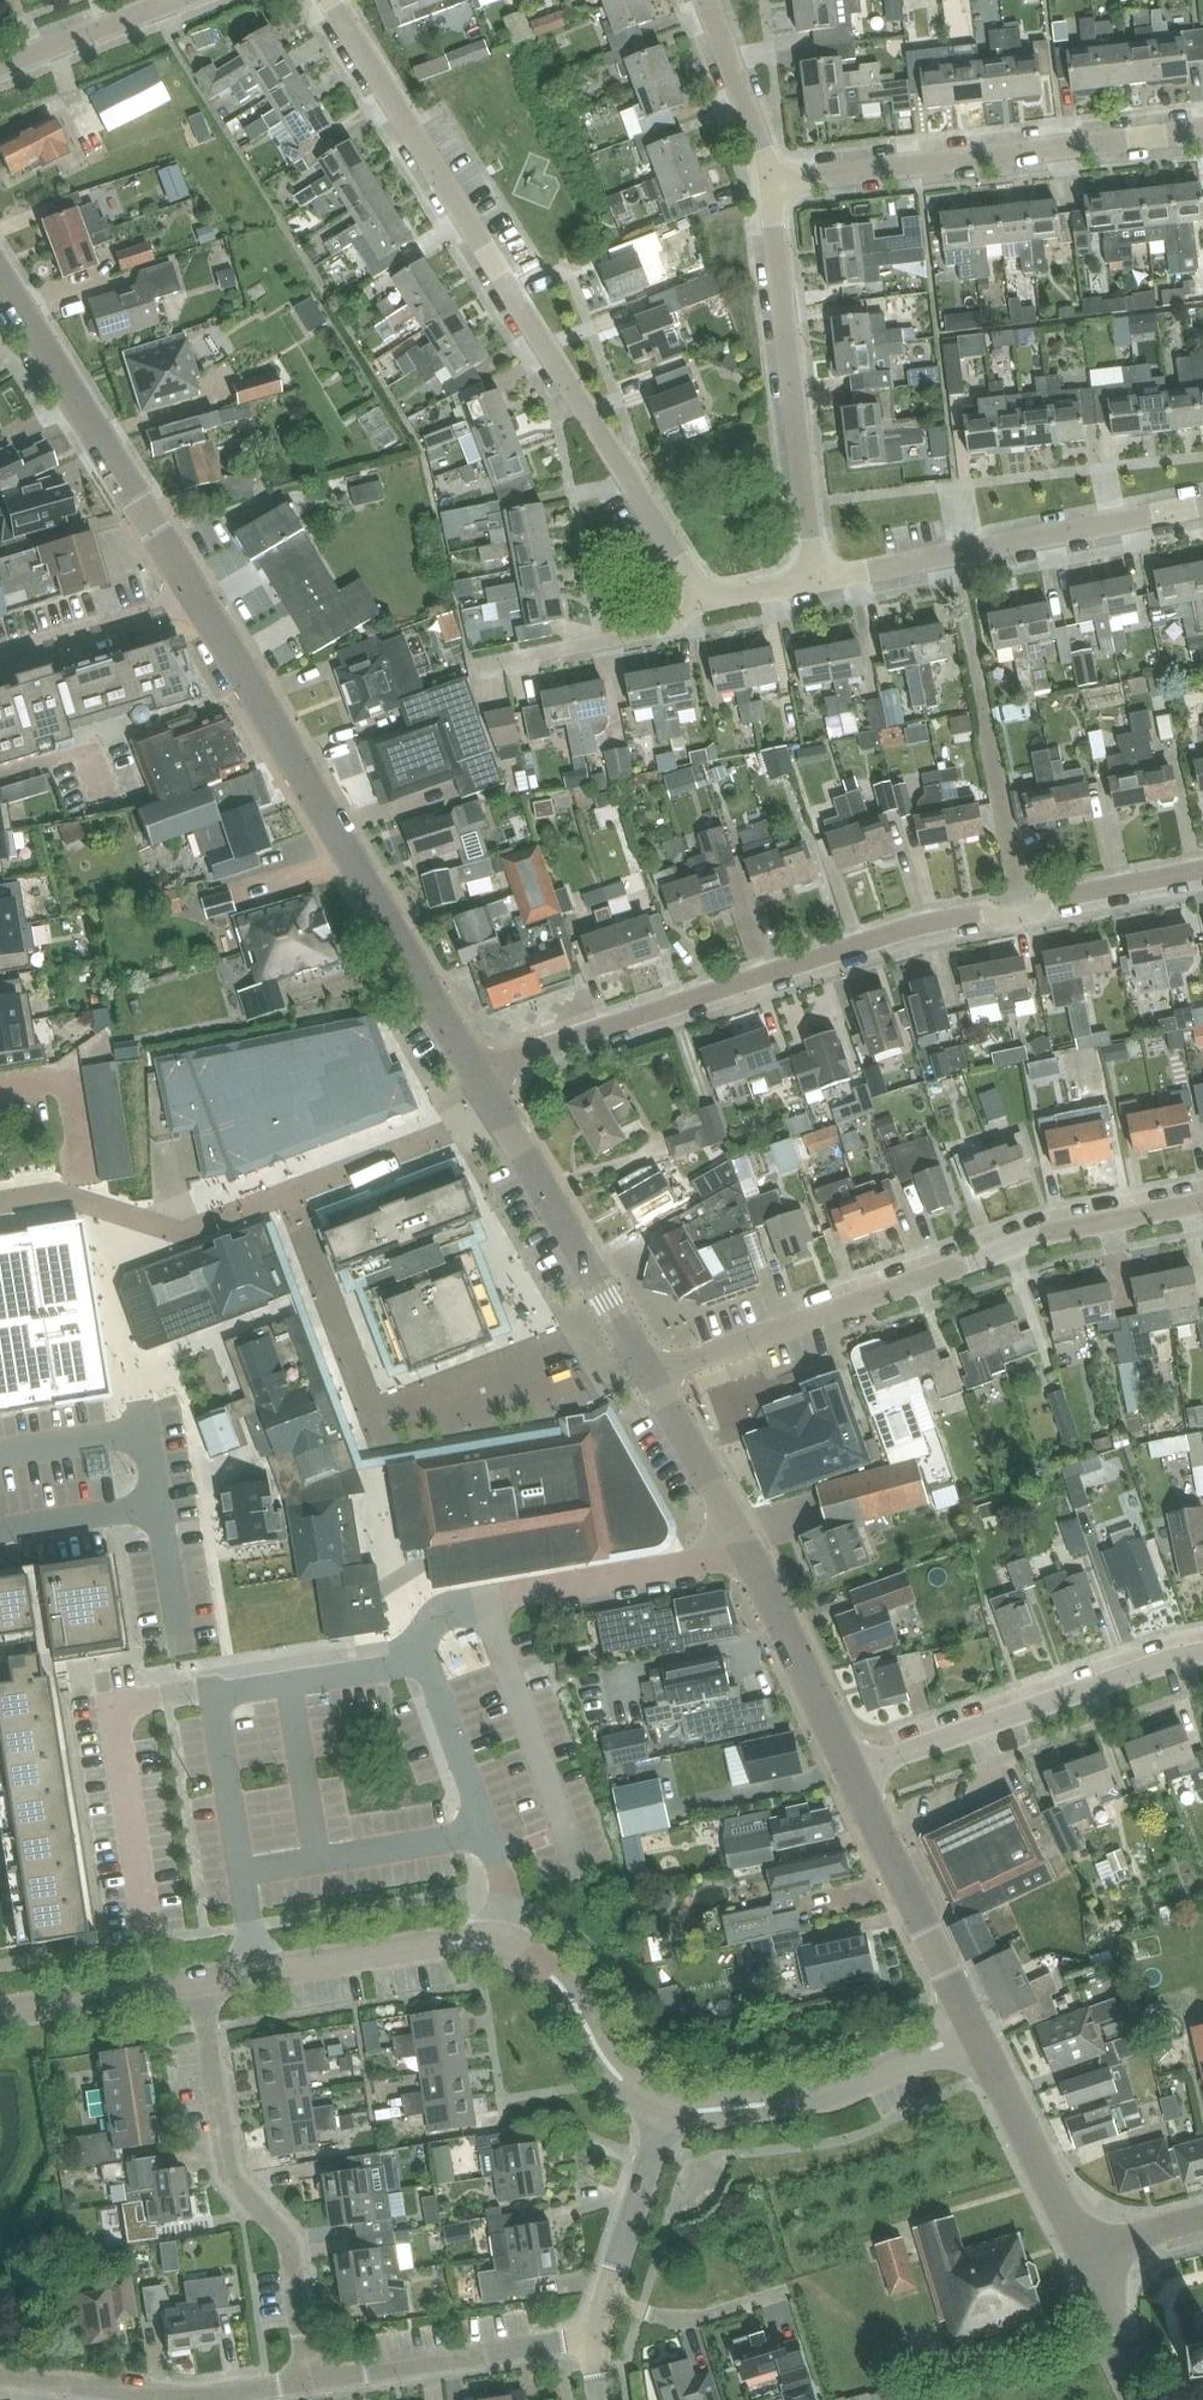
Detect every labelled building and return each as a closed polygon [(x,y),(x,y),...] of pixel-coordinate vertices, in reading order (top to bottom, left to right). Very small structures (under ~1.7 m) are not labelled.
[(430,17),(423,0),(381,0),(376,2),(387,34),(415,23),(430,17)] [(471,0),(423,0),(430,17),(444,12),(472,2),(471,0)] [(482,8),(479,0),(476,0),(473,1),(477,11),(482,9),(482,8)] [(644,41),(639,27),(653,22),(645,0),(624,0),(605,7),(610,21),(602,24),(613,53),(644,41)] [(795,4),(799,33),(813,32),(815,48),(854,43),(851,15),(862,13),(861,0),(829,0),(795,4)] [(1072,8),(1056,8),(1057,29),(1072,28),(1072,8)] [(1162,11),(1152,12),(1152,17),(1155,43),(1159,82),(1171,80),(1172,84),(1175,87),(1185,85),(1187,82),(1187,79),(1188,78),(1187,63),(1199,62),(1196,31),(1169,34),(1167,23),(1163,23),(1162,11)] [(563,12),(529,24),(534,39),(568,27),(563,12)] [(1137,45),(1126,46),(1131,85),(1147,83),(1159,82),(1155,43),(1152,17),(1134,19),(1137,45)] [(1069,48),(1055,49),(1059,80),(1071,78),(1073,92),(1074,92),(1075,96),(1078,98),(1089,97),(1092,94),(1091,90),(1102,89),(1097,50),(1096,35),(1094,24),(1094,19),(1080,20),(1084,51),(1070,53),(1069,48)] [(1113,21),(1094,24),(1096,35),(1114,33),(1113,21)] [(1019,22),(1003,24),(1004,31),(1012,100),(1023,98),(1023,102),(1026,104),(1038,102),(1040,99),(1040,96),(1041,96),(1039,76),(1051,74),(1047,41),(1032,43),(1034,58),(1023,59),(1019,22)] [(517,44),(532,39),(527,25),(512,31),(517,44)] [(207,101),(210,100),(229,88),(283,54),(268,29),(235,50),(243,64),(215,82),(208,70),(193,79),(207,101)] [(210,30),(194,36),(199,49),(214,43),(210,30)] [(984,103),(1012,100),(1004,31),(989,32),(993,62),(979,64),(984,103)] [(480,59),(491,55),(486,41),(474,46),(480,59)] [(636,92),(673,78),(663,50),(649,55),(644,41),(613,53),(623,80),(630,77),(636,92)] [(817,64),(800,66),(804,94),(881,84),(881,83),(880,76),(879,63),(859,65),(860,71),(842,73),(840,62),(856,59),(854,43),(815,48),(817,64)] [(1126,46),(1097,50),(1102,89),(1131,85),(1126,46)] [(451,70),(462,66),(457,52),(446,56),(446,57),(451,70)] [(299,79),(283,54),(229,88),(240,103),(254,93),(252,90),(257,87),(265,100),(299,79)] [(153,64),(89,96),(108,133),(171,102),(153,64)] [(979,64),(969,65),(950,67),(955,106),(984,103),(979,64)] [(424,65),(414,68),(419,82),(429,78),(424,65)] [(955,106),(950,67),(921,71),(925,110),(955,106)] [(895,74),(880,76),(881,83),(896,82),(895,74)] [(644,137),(675,125),(670,111),(684,106),(673,78),(636,92),(641,107),(634,110),(644,137)] [(280,124),(314,103),(299,79),(265,100),(272,111),(244,130),(252,143),(280,124)] [(881,84),(804,94),(807,124),(847,119),(857,118),(860,114),(859,103),(881,100),(881,102),(892,101),(894,113),(912,110),(908,82),(908,80),(896,82),(881,83),(881,84)] [(329,127),(314,103),(280,124),(295,148),(287,153),(293,164),(323,146),(322,145),(317,135),(329,127)] [(0,144),(0,160),(8,176),(26,166),(30,172),(67,153),(48,118),(0,144)] [(658,179),(695,165),(684,137),(670,142),(665,130),(675,125),(644,137),(634,140),(645,168),(652,165),(658,179)] [(313,187),(320,196),(366,168),(350,142),(336,151),(330,140),(322,145),(323,146),(293,164),(300,175),(318,164),(328,179),(313,187)] [(695,165),(658,179),(641,185),(643,189),(636,191),(640,202),(648,199),(650,205),(657,202),(666,226),(698,213),(692,199),(705,194),(695,165)] [(348,213),(381,192),(366,168),(333,188),(348,213)] [(183,181),(165,188),(171,203),(189,196),(183,181)] [(1171,189),(1180,262),(1179,262),(1181,276),(1197,274),(1191,223),(1202,222),(1202,196),(1201,197),(1200,186),(1171,189)] [(1180,262),(1171,189),(1142,193),(1147,229),(1163,227),(1167,263),(1179,262),(1180,262)] [(1122,263),(1113,196),(1101,198),(1101,193),(1097,190),(1089,191),(1085,195),(1086,200),(1084,200),(1086,211),(1072,213),(1075,242),(1077,256),(1092,255),(1089,236),(1105,234),(1105,241),(1104,241),(1106,264),(1122,263)] [(381,192),(348,213),(355,224),(345,230),(332,237),(325,242),(333,255),(341,250),(396,216),(381,192)] [(1142,193),(1113,196),(1122,263),(1134,261),(1130,231),(1147,229),(1142,193)] [(332,210),(323,194),(319,197),(317,198),(311,201),(321,217),(332,210)] [(619,194),(608,198),(615,217),(626,213),(619,194)] [(1075,242),(1072,213),(1057,214),(1056,203),(1027,206),(1035,272),(1046,271),(1045,240),(1060,238),(1061,244),(1075,242)] [(1023,273),(1035,272),(1027,206),(997,210),(1002,245),(1020,243),(1023,273)] [(51,250),(108,230),(104,218),(81,227),(75,210),(41,222),(51,250)] [(986,247),(1002,245),(997,210),(969,213),(977,280),(990,278),(986,247)] [(940,217),(944,250),(946,268),(957,267),(959,282),(977,280),(969,213),(940,217)] [(396,216),(341,250),(351,266),(363,258),(359,254),(370,247),(378,261),(411,241),(396,216)] [(873,242),(871,225),(837,229),(836,223),(820,225),(817,226),(816,228),(815,231),(817,245),(822,244),(824,260),(893,252),(891,240),(873,242)] [(210,226),(199,230),(203,244),(215,240),(210,226)] [(108,230),(51,250),(61,278),(95,266),(89,250),(112,241),(108,230)] [(650,253),(644,255),(639,241),(609,252),(614,267),(599,272),(611,303),(661,284),(650,253)] [(120,270),(152,260),(147,244),(115,254),(120,270)] [(923,248),(893,252),(894,265),(925,262),(923,248)] [(894,266),(893,252),(824,260),(828,289),(864,285),(862,269),(894,266)] [(407,307),(440,286),(425,261),(391,282),(407,307)] [(99,340),(156,323),(149,301),(179,292),(170,262),(140,271),(144,286),(88,304),(93,320),(89,321),(87,325),(89,333),(93,335),(97,334),(99,340)] [(232,269),(217,273),(222,290),(236,286),(232,269)] [(712,275),(676,289),(684,309),(722,294),(715,274),(712,275)] [(981,290),(989,289),(988,280),(979,281),(981,290)] [(1195,281),(1184,282),(1185,296),(1196,295),(1195,281)] [(317,282),(300,291),(315,319),(331,310),(317,282)] [(422,331),(455,310),(440,286),(407,307),(396,313),(386,319),(373,328),(383,344),(405,331),(402,327),(415,320),(422,331)] [(641,328),(625,334),(636,364),(656,356),(659,365),(684,355),(669,315),(684,309),(676,289),(653,297),(658,311),(653,313),(638,318),(641,328)] [(1185,305),(1184,291),(1162,293),(1164,307),(1185,305)] [(1128,311),(1155,308),(1153,295),(1126,298),(1127,300),(1128,311)] [(387,299),(377,305),(386,319),(396,313),(387,299)] [(1020,299),(1009,300),(1012,325),(1037,322),(1035,307),(1021,308),(1020,299)] [(1102,299),(1083,301),(1085,318),(1128,312),(1128,311),(1127,300),(1103,303),(1102,299)] [(1061,319),(1076,317),(1074,308),(1059,310),(1061,319)] [(471,334),(455,310),(422,331),(431,345),(418,353),(416,349),(394,362),(403,377),(471,334)] [(972,314),(964,322),(965,329),(973,328),(982,327),(981,313),(972,314)] [(902,330),(870,333),(868,316),(832,320),(835,350),(903,342),(902,330)] [(1140,316),(1129,318),(1132,334),(1143,333),(1140,316)] [(914,328),(902,330),(903,342),(915,340),(914,328)] [(1199,328),(1191,329),(1192,347),(1200,347),(1199,328)] [(1027,330),(1013,331),(1013,332),(1015,345),(1029,344),(1027,330)] [(993,350),(1013,347),(1011,333),(991,335),(993,350)] [(486,359),(471,334),(403,377),(404,378),(415,371),(425,386),(435,380),(432,376),(445,368),(453,380),(444,385),(452,397),(482,382),(473,368),(486,359)] [(140,413),(198,395),(193,379),(197,378),(184,335),(122,354),(140,413)] [(905,354),(903,342),(835,350),(837,362),(833,363),(831,366),(832,376),(835,378),(839,378),(839,379),(892,372),(890,356),(905,354)] [(949,397),(964,395),(959,343),(942,345),(949,397)] [(511,349),(497,356),(505,373),(519,367),(511,349)] [(1171,431),(1200,428),(1190,352),(1191,360),(1179,361),(1183,393),(1166,395),(1171,431)] [(1190,352),(1200,428),(1202,427),(1202,352),(1190,352)] [(912,355),(913,368),(941,367),(940,354),(912,355)] [(1171,431),(1166,395),(1153,397),(1150,365),(1133,367),(1141,435),(1171,431)] [(1112,438),(1141,435),(1133,367),(1122,368),(1123,385),(1092,388),(1096,426),(1111,424),(1112,438)] [(704,418),(705,418),(686,368),(655,381),(662,400),(649,405),(661,435),(680,427),(685,438),(708,429),(704,418)] [(909,386),(939,383),(937,368),(907,371),(909,386)] [(275,372),(231,385),(237,406),(281,393),(275,372)] [(1096,426),(1092,388),(1061,390),(1059,375),(1047,377),(1055,445),(1084,442),(1082,427),(1096,426)] [(1026,448),(1055,445),(1047,377),(1035,378),(1037,394),(1020,396),(1026,448)] [(1005,397),(1003,382),(990,383),(998,451),(1026,448),(1020,396),(1005,397)] [(968,455),(998,451),(990,383),(988,383),(990,398),(978,399),(980,417),(964,419),(968,455)] [(846,440),(922,430),(920,417),(896,420),(892,387),(853,391),(855,409),(843,411),(846,440)] [(462,406),(468,423),(422,440),(426,452),(440,446),(472,434),(509,419),(498,392),(462,406)] [(251,416),(248,404),(215,413),(147,433),(154,456),(172,451),(202,442),(199,432),(218,425),(251,416)] [(396,443),(376,410),(357,422),(377,454),(396,443)] [(509,421),(509,419),(472,434),(482,460),(519,446),(514,434),(517,433),(518,429),(515,422),(512,420),(509,421)] [(932,458),(947,457),(943,427),(929,429),(932,458)] [(922,430),(846,440),(850,469),(885,465),(883,449),(923,445),(922,430)] [(218,480),(208,448),(206,441),(202,442),(172,451),(184,490),(218,480)] [(6,460),(1,450),(0,451),(0,491),(15,485),(56,466),(44,442),(6,460)] [(445,459),(440,446),(426,452),(429,465),(445,459)] [(519,446),(482,460),(493,487),(498,502),(524,497),(522,492),(531,488),(526,474),(529,473),(519,446)] [(458,471),(463,488),(476,484),(470,467),(458,471)] [(354,505),(385,498),(380,479),(349,487),(354,505)] [(0,497),(0,517),(4,517),(2,541),(65,523),(63,518),(72,515),(71,510),(74,505),(71,494),(66,492),(64,487),(52,490),(47,492),(43,480),(1,492),(2,496),(0,497)] [(235,481),(234,500),(254,495),(250,482),(235,481)] [(288,503),(238,533),(235,535),(251,561),(256,558),(314,653),(382,612),(361,578),(340,591),(303,530),(304,529),(288,503)] [(450,529),(491,521),(487,504),(446,512),(450,529)] [(488,530),(490,545),(491,546),(548,535),(543,506),(504,514),(506,527),(488,530)] [(103,585),(88,534),(0,560),(0,615),(103,585)] [(512,555),(515,570),(554,563),(548,535),(491,546),(490,545),(477,548),(480,562),(512,555)] [(515,570),(518,585),(484,591),(487,606),(495,604),(520,599),(559,591),(554,563),(515,570)] [(1184,567),(1191,602),(1197,635),(1202,634),(1202,563),(1184,567)] [(1202,661),(1197,635),(1191,602),(1184,567),(1154,573),(1157,592),(1147,594),(1153,628),(1167,626),(1165,620),(1183,617),(1191,663),(1202,661)] [(1131,578),(1101,584),(1107,619),(1108,619),(1112,639),(1115,651),(1115,653),(1126,651),(1119,617),(1138,613),(1131,578)] [(1101,641),(1112,639),(1108,619),(1107,619),(1101,584),(1070,590),(1077,625),(1096,621),(1100,641),(1101,641)] [(565,620),(559,591),(520,599),(495,604),(498,621),(510,618),(509,612),(523,609),(526,625),(513,627),(516,642),(551,635),(549,623),(565,620)] [(1050,604),(1020,610),(1026,645),(1036,692),(1049,689),(1040,642),(1057,639),(1055,629),(1050,604)] [(1020,610),(989,617),(996,651),(1013,648),(1022,694),(1035,692),(1036,692),(1026,645),(1020,610)] [(942,625),(912,631),(919,666),(925,699),(936,696),(937,696),(930,663),(949,660),(942,625)] [(912,631),(882,637),(888,671),(906,668),(913,708),(923,706),(926,706),(925,699),(919,666),(912,631)] [(354,723),(400,706),(398,701),(423,692),(402,634),(379,642),(377,638),(336,653),(342,669),(336,671),(354,723)] [(1112,639),(1101,641),(1104,653),(1115,651),(1112,639)] [(10,677),(13,687),(7,689),(6,686),(0,687),(0,765),(71,744),(65,724),(125,706),(129,720),(130,721),(131,722),(133,723),(134,724),(136,724),(137,724),(139,724),(141,723),(143,722),(144,720),(144,717),(144,715),(197,699),(183,651),(175,653),(167,649),(165,641),(50,676),(47,666),(10,677)] [(858,642),(828,648),(835,682),(837,696),(841,715),(854,712),(848,680),(865,676),(858,642)] [(828,648),(798,654),(804,688),(835,682),(828,648)] [(772,649),(742,655),(748,689),(778,683),(772,649)] [(1092,650),(1072,654),(1074,663),(1078,687),(1098,683),(1092,650)] [(742,655),(712,661),(719,695),(737,692),(743,725),(755,722),(751,704),(748,689),(742,655)] [(688,666),(658,672),(664,706),(667,720),(671,739),(674,752),(685,750),(682,736),(683,736),(678,713),(697,709),(688,666)] [(658,672),(627,678),(634,712),(653,708),(656,722),(667,720),(664,706),(658,672)] [(502,784),(470,694),(465,678),(423,692),(398,701),(400,706),(407,727),(370,739),(369,743),(387,798),(391,799),(453,778),(460,798),(502,784)] [(603,682),(573,688),(587,757),(597,755),(594,737),(595,736),(600,735),(604,732),(607,729),(608,725),(607,717),(610,716),(604,682),(603,682)] [(545,705),(523,709),(530,742),(551,737),(549,728),(567,725),(574,760),(585,758),(587,757),(573,688),(542,694),(545,705)] [(837,696),(825,699),(829,717),(840,715),(841,715),(837,696)] [(936,696),(925,699),(926,706),(938,704),(936,696)] [(881,699),(867,702),(872,730),(887,727),(881,699)] [(763,701),(751,704),(755,722),(767,720),(763,701)] [(955,704),(960,721),(975,717),(970,701),(955,704)] [(512,709),(484,715),(500,761),(521,756),(512,709)] [(901,709),(885,712),(888,727),(904,724),(901,709)] [(1148,711),(1129,715),(1132,734),(1146,803),(1159,800),(1163,805),(1174,803),(1175,797),(1177,797),(1171,769),(1156,772),(1150,744),(1153,744),(1150,731),(1152,730),(1148,711)] [(185,718),(128,740),(155,809),(221,784),(220,781),(225,779),(223,776),(246,767),(243,759),(244,759),(242,753),(241,753),(237,743),(238,743),(236,737),(235,737),(231,728),(232,727),(230,721),(229,722),(226,714),(219,716),(218,715),(212,717),(213,719),(205,721),(205,720),(199,722),(200,724),(195,725),(194,721),(185,718)] [(1095,746),(1109,745),(1108,716),(1094,717),(1095,746)] [(1176,741),(1171,716),(1156,719),(1161,744),(1176,741)] [(667,720),(656,722),(659,741),(671,739),(667,720)] [(1110,781),(1116,809),(1146,803),(1132,734),(1116,737),(1118,750),(1120,749),(1121,755),(1106,758),(1110,781)] [(786,746),(762,752),(772,780),(795,773),(786,746)] [(716,748),(706,750),(709,762),(718,760),(716,748)] [(628,749),(606,754),(612,783),(634,779),(628,749)] [(1039,789),(1011,795),(1017,825),(1031,822),(1032,825),(1036,825),(1037,827),(1040,829),(1048,828),(1050,825),(1049,822),(1062,819),(1054,778),(1051,763),(1048,751),(1032,754),(1039,789)] [(692,752),(667,761),(675,783),(700,773),(692,752)] [(532,753),(525,754),(531,789),(539,788),(532,753)] [(576,771),(564,773),(567,789),(590,785),(585,758),(574,760),(576,771)] [(1062,761),(1051,763),(1054,778),(1062,819),(1092,814),(1086,786),(1083,769),(1064,773),(1062,761)] [(955,768),(939,771),(942,784),(958,781),(955,768)] [(921,774),(925,796),(923,798),(920,800),(918,804),(918,808),(920,819),(916,820),(921,847),(952,841),(945,801),(942,784),(939,771),(921,774)] [(155,809),(138,813),(151,849),(189,835),(199,860),(208,857),(217,881),(257,867),(253,854),(269,849),(259,821),(254,808),(260,805),(249,774),(221,784),(155,809)] [(606,777),(592,780),(594,791),(608,788),(606,777)] [(880,817),(898,810),(893,786),(891,779),(872,785),(880,817)] [(906,783),(893,786),(898,810),(900,818),(915,815),(906,783)] [(860,790),(845,795),(856,828),(867,862),(880,858),(881,860),(885,862),(893,859),(895,855),(894,853),(895,853),(884,818),(870,823),(860,790)] [(11,829),(6,801),(1,802),(0,794),(0,831),(11,829)] [(843,832),(827,837),(839,871),(867,862),(856,828),(845,795),(832,799),(843,832)] [(945,801),(952,841),(981,835),(974,795),(945,801)] [(459,849),(464,866),(491,859),(480,827),(487,825),(478,801),(454,809),(449,816),(432,822),(431,817),(404,826),(417,864),(459,849)] [(77,822),(59,830),(64,842),(83,833),(77,822)] [(786,888),(770,840),(764,822),(751,826),(757,844),(742,848),(758,897),(786,888)] [(0,831),(0,863),(6,862),(6,860),(16,858),(11,829),(0,831)] [(693,880),(704,915),(734,906),(722,871),(735,867),(723,829),(699,837),(711,875),(693,880)] [(770,840),(786,888),(814,879),(800,836),(786,840),(784,835),(770,840)] [(683,854),(679,841),(663,846),(667,859),(683,854)] [(503,951),(475,960),(480,977),(483,986),(480,988),(488,1014),(575,985),(566,959),(576,956),(538,847),(515,855),(513,848),(501,852),(503,859),(523,918),(514,921),(522,944),(503,951)] [(581,876),(599,874),(597,855),(580,857),(581,876)] [(491,859),(464,866),(457,868),(425,877),(433,908),(465,900),(462,887),(493,878),(495,878),(491,859)] [(502,859),(493,861),(496,874),(505,872),(502,859)] [(693,880),(677,885),(672,870),(652,876),(657,892),(663,890),(675,925),(704,915),(693,880)] [(623,882),(603,889),(607,901),(627,894),(623,882)] [(15,925),(10,897),(6,898),(3,883),(0,884),(0,928),(15,925)] [(603,889),(583,895),(587,908),(607,901),(603,889)] [(231,892),(203,900),(208,919),(236,911),(231,892)] [(329,929),(316,896),(236,919),(246,953),(329,929)] [(468,963),(475,960),(503,951),(493,921),(510,915),(505,900),(487,907),(488,910),(455,921),(462,940),(460,941),(458,945),(464,961),(468,963)] [(615,929),(628,967),(659,956),(646,918),(615,929)] [(0,928),(0,971),(29,966),(26,950),(19,951),(15,925),(0,928)] [(1170,989),(1185,986),(1182,975),(1187,974),(1194,964),(1193,959),(1194,959),(1192,947),(1195,947),(1194,943),(1191,944),(1188,927),(1159,933),(1169,988),(1170,989)] [(342,962),(329,929),(246,953),(251,971),(255,970),(260,986),(249,989),(258,1018),(285,1010),(276,982),(318,969),(321,972),(342,962)] [(596,977),(628,967),(615,929),(584,939),(596,977)] [(1169,988),(1159,933),(1129,939),(1134,966),(1138,984),(1152,981),(1154,991),(1154,992),(1169,989),(1169,988)] [(1106,943),(1076,949),(1084,994),(1085,993),(1097,991),(1094,974),(1111,971),(1106,943)] [(1048,964),(1036,967),(1042,997),(1053,994),(1068,992),(1070,1006),(1079,1050),(1095,1047),(1093,1035),(1085,993),(1084,994),(1076,949),(1046,954),(1048,964)] [(991,966),(999,1005),(1001,1013),(1016,1010),(1015,1004),(1030,1001),(1021,960),(991,966)] [(970,1011),(999,1005),(991,966),(962,971),(970,1011)] [(914,994),(905,996),(916,1039),(951,1030),(937,978),(927,980),(926,975),(913,978),(915,984),(911,984),(914,994)] [(31,1019),(26,992),(21,992),(19,978),(0,981),(0,1025),(31,1019)] [(883,992),(854,1002),(872,1057),(902,1047),(883,992)] [(1175,1018),(1178,1030),(1194,1027),(1191,1010),(1174,1012),(1175,1018)] [(394,1066),(374,1017),(158,1061),(173,1135),(196,1132),(206,1179),(226,1175),(229,1181),(418,1108),(401,1063),(394,1066)] [(1161,1034),(1178,1030),(1175,1018),(1159,1021),(1161,1034)] [(22,1064),(43,1061),(40,1046),(35,1047),(31,1019),(0,1025),(0,1068),(22,1064)] [(115,1033),(119,1048),(139,1042),(135,1027),(115,1033)] [(782,1085),(781,1083),(795,1078),(790,1063),(778,1067),(766,1031),(734,1041),(747,1080),(764,1075),(769,1090),(782,1085)] [(838,1043),(834,1032),(805,1041),(808,1053),(790,1059),(791,1063),(796,1077),(802,1095),(852,1079),(840,1042),(838,1043)] [(1185,1049),(1183,1032),(1167,1034),(1170,1052),(1185,1049)] [(729,1086),(747,1080),(734,1041),(701,1052),(714,1089),(715,1089),(721,1105),(734,1101),(729,1086)] [(1124,1043),(1101,1046),(1104,1064),(1128,1060),(1124,1043)] [(1033,1062),(1064,1061),(1063,1044),(1032,1045),(1033,1062)] [(965,1069),(960,1046),(943,1049),(948,1073),(965,1069)] [(1025,1046),(1008,1050),(1011,1064),(1028,1060),(1025,1046)] [(1008,1050),(993,1053),(995,1067),(1011,1064),(1008,1050)] [(83,1068),(85,1082),(118,1077),(116,1062),(83,1068)] [(880,1065),(864,1070),(867,1082),(867,1083),(872,1097),(888,1092),(880,1065)] [(85,1082),(87,1096),(121,1091),(118,1077),(85,1082)] [(617,1124),(622,1121),(635,1113),(616,1081),(597,1092),(597,1090),(569,1107),(598,1156),(626,1140),(617,1124)] [(836,1124),(877,1111),(867,1083),(852,1088),(856,1101),(831,1109),(836,1124)] [(996,1089),(977,1097),(986,1125),(1005,1118),(996,1089)] [(87,1096),(90,1110),(123,1105),(121,1091),(87,1096)] [(1156,1113),(1163,1150),(1192,1144),(1185,1107),(1191,1106),(1188,1092),(1170,1095),(1173,1110),(1156,1113)] [(813,1099),(792,1103),(795,1118),(817,1114),(813,1099)] [(1163,1150),(1156,1113),(1139,1116),(1136,1102),(1118,1105),(1122,1120),(1127,1119),(1135,1156),(1163,1150)] [(90,1110),(92,1125),(125,1120),(123,1105),(90,1110)] [(715,1105),(698,1110),(710,1147),(726,1142),(715,1105)] [(1109,1105),(1073,1112),(1083,1165),(1112,1159),(1105,1124),(1112,1123),(1109,1105)] [(698,1110),(674,1120),(679,1135),(665,1141),(672,1161),(710,1147),(698,1110)] [(1073,1112),(1038,1118),(1041,1135),(1048,1134),(1055,1170),(1083,1165),(1073,1112)] [(92,1125),(94,1139),(127,1134),(125,1120),(92,1125)] [(31,1155),(30,1142),(24,1142),(23,1123),(0,1124),(0,1155),(31,1155)] [(94,1139),(97,1153),(130,1148),(127,1134),(94,1139)] [(990,1152),(1002,1187),(1029,1178),(1024,1162),(1030,1159),(1021,1134),(1003,1140),(1006,1147),(990,1152)] [(929,1137),(912,1143),(888,1151),(899,1184),(915,1178),(928,1214),(953,1206),(929,1137)] [(97,1153),(99,1168),(132,1162),(130,1148),(97,1153)] [(1002,1187),(990,1152),(975,1157),(972,1151),(955,1157),(964,1184),(970,1181),(976,1197),(1002,1187)] [(692,1183),(703,1202),(739,1181),(731,1160),(692,1183)] [(132,1162),(99,1168),(101,1182),(101,1183),(125,1179),(134,1177),(132,1162)] [(457,1182),(452,1168),(327,1216),(332,1230),(323,1233),(328,1247),(326,1248),(330,1260),(333,1259),(338,1273),(347,1270),(352,1283),(397,1267),(401,1279),(366,1292),(395,1368),(409,1363),(412,1372),(435,1364),(436,1366),(471,1353),(470,1350),(493,1342),(489,1333),(503,1327),(474,1251),(463,1255),(459,1243),(478,1236),(473,1222),(482,1219),(476,1205),(479,1204),(474,1191),(472,1192),(466,1178),(457,1182)] [(664,1191),(680,1182),(672,1169),(621,1198),(637,1226),(673,1206),(664,1191)] [(857,1200),(869,1235),(896,1225),(890,1209),(897,1206),(888,1181),(871,1187),(868,1180),(853,1186),(857,1200)] [(739,1181),(703,1202),(675,1218),(682,1229),(650,1247),(656,1258),(651,1284),(673,1289),(674,1289),(680,1300),(691,1294),(702,1296),(704,1303),(701,1304),(702,1305),(760,1285),(744,1237),(757,1232),(756,1229),(746,1201),(739,1181)] [(818,1208),(823,1206),(831,1230),(837,1228),(843,1244),(869,1235),(857,1200),(842,1205),(840,1198),(836,1199),(832,1186),(812,1193),(818,1208)] [(746,1201),(756,1229),(767,1224),(782,1265),(810,1255),(805,1245),(813,1240),(802,1211),(786,1217),(777,1190),(746,1201)] [(291,1294),(280,1265),(281,1265),(279,1259),(278,1259),(267,1230),(268,1229),(266,1224),(197,1250),(223,1320),(238,1314),(236,1312),(247,1308),(249,1313),(268,1306),(267,1303),(278,1299),(291,1294)] [(0,1235),(0,1414),(108,1396),(84,1247),(46,1253),(43,1228),(0,1235)] [(223,1320),(197,1250),(121,1278),(116,1290),(136,1344),(148,1351),(166,1344),(191,1335),(190,1332),(223,1320)] [(1202,1307),(1202,1303),(1198,1304),(1191,1269),(1162,1275),(1172,1328),(1197,1323),(1202,1350),(1202,1307)] [(1127,1318),(1136,1362),(1155,1358),(1150,1333),(1172,1328),(1162,1275),(1132,1281),(1139,1316),(1127,1318)] [(1120,1365),(1136,1362),(1127,1318),(1119,1320),(1115,1320),(1108,1285),(1078,1291),(1086,1326),(1097,1324),(1099,1337),(1114,1334),(1120,1365)] [(1074,1329),(1086,1326),(1078,1291),(1049,1297),(1056,1332),(1051,1333),(1054,1346),(1076,1341),(1074,1329)] [(1009,1305),(984,1313),(997,1350),(1003,1366),(1039,1353),(1031,1331),(1019,1335),(1009,1305)] [(997,1350),(984,1313),(959,1322),(970,1352),(959,1356),(967,1378),(961,1380),(966,1393),(993,1384),(990,1378),(1004,1373),(1002,1366),(1003,1366),(997,1350)] [(303,1366),(316,1361),(314,1354),(315,1354),(312,1348),(300,1316),(286,1321),(287,1323),(303,1365),(303,1366)] [(303,1365),(288,1324),(265,1333),(264,1329),(234,1340),(245,1369),(242,1370),(248,1386),(303,1365)] [(930,1374),(936,1390),(941,1404),(963,1396),(950,1359),(939,1363),(929,1333),(904,1341),(917,1378),(930,1374)] [(904,1383),(917,1378),(904,1341),(885,1348),(881,1342),(876,1340),(853,1348),(852,1352),(851,1360),(871,1418),(873,1417),(885,1451),(924,1438),(904,1383)] [(303,1366),(247,1387),(256,1413),(258,1412),(312,1392),(314,1399),(328,1394),(316,1361),(303,1366)] [(1148,1361),(1137,1363),(1140,1377),(1150,1375),(1148,1361)] [(761,1432),(745,1437),(767,1500),(871,1462),(870,1460),(864,1442),(838,1371),(802,1384),(809,1403),(767,1417),(771,1428),(761,1432)] [(331,1400),(330,1395),(329,1395),(328,1394),(314,1399),(312,1392),(258,1412),(256,1413),(255,1413),(255,1414),(261,1430),(254,1433),(264,1459),(276,1455),(276,1453),(315,1438),(320,1452),(333,1447),(333,1445),(346,1440),(346,1439),(345,1440),(343,1433),(331,1400)] [(1062,1392),(1046,1397),(1063,1445),(1079,1439),(1062,1392)] [(212,1458),(242,1448),(227,1407),(197,1418),(212,1458)] [(1188,1410),(1191,1429),(1202,1426),(1202,1407),(1188,1410)] [(570,1437),(391,1468),(403,1541),(405,1540),(403,1531),(424,1527),(435,1587),(592,1560),(655,1549),(663,1547),(667,1542),(670,1535),(672,1528),(669,1521),(608,1412),(570,1434),(570,1437)] [(1187,1435),(1190,1450),(1193,1468),(1202,1467),(1202,1444),(1202,1442),(1201,1433),(1187,1435)] [(1128,1434),(1113,1438),(1115,1449),(1131,1445),(1128,1434)] [(1187,1435),(1159,1441),(1162,1455),(1190,1450),(1187,1435)] [(315,1438),(276,1453),(276,1455),(278,1461),(275,1462),(283,1482),(286,1481),(292,1497),(314,1489),(313,1487),(357,1470),(347,1443),(348,1443),(346,1440),(333,1445),(333,1447),(320,1452),(315,1438)] [(924,1438),(885,1451),(891,1466),(918,1459),(930,1454),(924,1438)] [(1109,1438),(1095,1441),(1097,1450),(1111,1447),(1109,1438)] [(1097,1457),(1059,1470),(1074,1511),(1089,1506),(1079,1479),(1102,1470),(1097,1457)] [(855,1523),(929,1503),(918,1459),(891,1466),(816,1486),(828,1525),(831,1532),(829,1533),(828,1531),(826,1531),(824,1527),(803,1535),(820,1582),(869,1563),(855,1523)] [(366,1494),(357,1470),(313,1487),(314,1489),(292,1497),(291,1498),(291,1510),(350,1501),(349,1496),(366,1494)] [(223,1489),(224,1494),(223,1494),(231,1542),(232,1547),(241,1546),(279,1540),(279,1537),(288,1536),(284,1509),(274,1511),(270,1481),(231,1487),(223,1489)] [(955,1486),(932,1493),(938,1511),(961,1504),(955,1486)] [(291,1510),(302,1578),(317,1576),(317,1577),(361,1570),(360,1567),(350,1501),(291,1510)] [(992,1503),(979,1508),(982,1516),(995,1512),(992,1503)] [(1202,1574),(1202,1530),(1202,1527),(1202,1515),(1202,1509),(1167,1516),(1172,1541),(1175,1541),(1182,1576),(1200,1572),(1201,1574),(1202,1574)] [(1102,1552),(1108,1570),(1115,1591),(1127,1587),(1135,1610),(1163,1600),(1142,1539),(1139,1540),(1134,1527),(1112,1534),(1117,1547),(1102,1552)] [(1075,1537),(1069,1545),(1072,1555),(1087,1550),(1082,1535),(1075,1537)] [(1010,1653),(1042,1641),(1027,1602),(1023,1590),(1035,1586),(1026,1557),(1007,1564),(1016,1593),(1006,1595),(991,1601),(1010,1653)] [(32,1945),(74,1938),(88,1936),(88,1933),(46,1677),(39,1678),(36,1656),(111,1645),(119,1644),(106,1563),(0,1580),(0,1662),(5,1662),(8,1683),(0,1684),(0,1755),(31,1943),(32,1945)] [(361,1570),(317,1577),(327,1640),(386,1631),(376,1565),(360,1567),(361,1570)] [(1046,1578),(1052,1596),(1065,1634),(1096,1624),(1087,1600),(1091,1598),(1083,1574),(1072,1578),(1069,1570),(1046,1578)] [(887,1611),(915,1601),(905,1574),(860,1590),(860,1591),(862,1591),(867,1607),(839,1617),(853,1659),(899,1643),(887,1611)] [(609,1652),(659,1642),(662,1656),(686,1650),(685,1645),(739,1635),(736,1623),(737,1622),(727,1590),(676,1601),(677,1607),(655,1611),(653,1602),(601,1612),(609,1652)] [(950,1651),(936,1655),(940,1669),(954,1665),(950,1651)] [(880,1664),(878,1657),(855,1664),(868,1711),(907,1700),(903,1685),(924,1679),(917,1653),(880,1664)] [(573,1655),(557,1658),(557,1660),(560,1674),(576,1671),(573,1659),(573,1655)] [(775,1728),(769,1699),(743,1704),(739,1686),(730,1688),(723,1655),(650,1671),(652,1681),(656,1701),(658,1706),(645,1709),(649,1730),(683,1723),(686,1740),(705,1736),(706,1742),(775,1728)] [(652,1681),(642,1683),(646,1703),(656,1701),(652,1681)] [(1198,1791),(1199,1790),(1202,1789),(1202,1750),(1192,1754),(1182,1726),(1154,1737),(1166,1770),(1166,1771),(1171,1781),(1192,1774),(1198,1791)] [(644,1730),(602,1739),(608,1767),(650,1757),(644,1730)] [(794,1734),(744,1745),(752,1783),(802,1773),(794,1734)] [(1155,1774),(1166,1770),(1154,1737),(1125,1747),(1137,1779),(1133,1780),(1138,1793),(1159,1785),(1155,1774)] [(1074,1764),(1086,1799),(1097,1794),(1101,1805),(1123,1798),(1119,1786),(1114,1787),(1102,1754),(1074,1764)] [(1075,1802),(1086,1799),(1074,1764),(1045,1774),(1057,1807),(1043,1814),(1062,1858),(1082,1849),(1068,1818),(1079,1814),(1075,1802)] [(613,1790),(623,1837),(671,1827),(661,1780),(613,1790)] [(1013,1797),(926,1838),(956,1902),(959,1900),(969,1919),(951,1928),(966,1962),(997,1947),(982,1916),(1052,1882),(1043,1863),(1045,1863),(1013,1797)] [(769,1836),(773,1835),(776,1848),(793,1845),(793,1847),(834,1838),(828,1810),(811,1813),(809,1804),(786,1809),(788,1816),(772,1819),(770,1811),(726,1820),(730,1840),(725,1840),(731,1870),(774,1862),(769,1836)] [(768,1866),(774,1899),(810,1891),(809,1884),(850,1876),(844,1850),(768,1866)] [(1121,1850),(1108,1855),(1115,1872),(1116,1872),(1120,1880),(1136,1874),(1132,1865),(1128,1866),(1121,1850)] [(1163,1910),(1176,1906),(1171,1889),(1158,1892),(1163,1910)] [(770,1904),(724,1914),(730,1945),(750,1940),(772,1936),(800,1930),(795,1908),(772,1913),(770,1904)] [(800,1930),(772,1936),(776,1956),(797,1951),(805,1989),(811,1988),(812,1989),(842,1983),(843,1986),(848,1989),(864,1986),(868,1981),(867,1977),(874,1976),(866,1938),(840,1944),(839,1941),(804,1949),(800,1930)] [(643,1939),(640,1940),(645,1964),(648,1963),(663,1960),(659,1936),(643,1939)] [(772,1936),(750,1940),(755,1960),(776,1956),(772,1936)] [(1013,1951),(979,1966),(1003,2019),(1027,2008),(1029,2012),(1028,2012),(1033,2025),(1058,2015),(1050,1997),(1058,1994),(1050,1975),(1028,1984),(1013,1951)] [(1115,1998),(1038,2026),(1054,2072),(1099,2056),(1101,2060),(1099,2060),(1099,2061),(1102,2071),(1124,2063),(1122,2059),(1147,2051),(1140,2032),(1103,2044),(1097,2026),(1122,2017),(1115,1998)] [(395,2049),(463,2038),(458,2008),(412,2015),(415,2034),(393,2038),(395,2049)] [(1200,2023),(1201,2028),(1194,2029),(1202,2069),(1202,2022),(1200,2023)] [(259,2070),(327,2059),(325,2048),(304,2051),(301,2033),(254,2040),(259,2070)] [(421,2074),(467,2067),(463,2038),(395,2049),(396,2059),(418,2056),(421,2074)] [(104,2086),(146,2080),(141,2047),(98,2053),(100,2064),(104,2086)] [(263,2099),(310,2091),(307,2073),(329,2070),(327,2059),(259,2070),(263,2099)] [(1102,2071),(1062,2084),(1070,2108),(1107,2095),(1109,2101),(1118,2098),(1120,2104),(1134,2099),(1135,2099),(1124,2063),(1102,2071)] [(404,2106),(472,2096),(467,2067),(421,2074),(424,2092),(402,2095),(404,2106)] [(104,2086),(108,2119),(110,2132),(74,2138),(79,2168),(99,2165),(116,2162),(114,2151),(156,2144),(146,2080),(104,2086)] [(268,2128),(336,2117),(334,2106),(313,2109),(310,2091),(263,2099),(268,2128)] [(472,2096),(404,2106),(405,2117),(428,2114),(430,2133),(477,2125),(472,2096)] [(1167,2120),(1180,2117),(1175,2097),(1162,2101),(1167,2120)] [(342,2130),(373,2130),(372,2098),(341,2098),(342,2130)] [(1110,2106),(1068,2120),(1077,2148),(1128,2131),(1120,2104),(1118,2098),(1109,2101),(1110,2106)] [(1134,2099),(1120,2104),(1128,2131),(1143,2126),(1134,2099)] [(268,2128),(272,2151),(273,2157),(319,2150),(316,2131),(338,2128),(336,2117),(268,2128)] [(496,2176),(542,2169),(538,2142),(508,2147),(506,2133),(476,2138),(478,2152),(482,2151),(486,2177),(496,2176)] [(1165,2140),(1123,2151),(1108,2156),(1119,2195),(1176,2179),(1165,2140)] [(1175,2151),(1184,2185),(1202,2180),(1202,2140),(1174,2148),(1175,2151)] [(325,2181),(319,2185),(320,2197),(328,2200),(328,2201),(388,2192),(382,2152),(351,2157),(353,2170),(324,2175),(325,2181)] [(116,2162),(99,2165),(102,2181),(139,2186),(142,2200),(186,2194),(185,2190),(189,2189),(192,2185),(190,2175),(186,2172),(183,2173),(182,2167),(147,2172),(145,2158),(116,2163),(116,2162)] [(542,2169),(496,2176),(500,2202),(546,2195),(542,2169)] [(441,2180),(425,2183),(429,2210),(445,2207),(441,2180)] [(388,2192),(328,2201),(332,2228),(362,2224),(364,2237),(394,2232),(388,2192)] [(186,2194),(142,2200),(144,2215),(123,2224),(126,2244),(158,2240),(156,2225),(190,2220),(186,2194)] [(494,2258),(508,2256),(554,2249),(550,2222),(521,2227),(518,2213),(488,2218),(494,2258)] [(913,2227),(914,2232),(923,2262),(940,2321),(947,2319),(954,2342),(1044,2315),(1035,2286),(1037,2285),(1041,2280),(1036,2264),(1029,2262),(1027,2262),(1019,2233),(963,2250),(952,2215),(913,2227)] [(336,2255),(340,2281),(386,2274),(400,2272),(398,2254),(394,2232),(364,2237),(365,2250),(336,2255)] [(84,2235),(70,2237),(72,2250),(86,2248),(84,2235)] [(917,2292),(901,2236),(876,2243),(892,2299),(917,2292)] [(510,2300),(510,2296),(531,2293),(529,2279),(558,2275),(554,2249),(508,2256),(510,2268),(479,2273),(484,2304),(510,2300)] [(476,2262),(460,2265),(464,2283),(479,2280),(476,2262)] [(386,2274),(340,2281),(345,2308),(374,2303),(376,2317),(406,2312),(403,2290),(388,2288),(386,2274)] [(214,2310),(228,2308),(224,2276),(204,2280),(201,2302),(186,2304),(193,2348),(219,2344),(214,2310)] [(116,2319),(134,2316),(128,2278),(105,2282),(106,2292),(72,2297),(80,2344),(119,2338),(116,2319)] [(193,2348),(186,2304),(171,2306),(162,2285),(142,2288),(147,2320),(161,2318),(167,2352),(193,2348)] [(737,2346),(734,2347),(735,2349),(730,2351),(734,2363),(739,2362),(744,2380),(781,2369),(787,2392),(783,2393),(785,2399),(816,2399),(800,2350),(787,2355),(780,2333),(753,2341),(752,2336),(735,2341),(737,2346)] [(1188,2343),(1192,2377),(1202,2375),(1202,2342),(1188,2343)] [(710,2373),(694,2378),(689,2361),(655,2371),(664,2399),(718,2399),(710,2373)] [(871,2399),(901,2399),(898,2388),(869,2396),(871,2399)] [(524,2391),(495,2396),(496,2399),(525,2399),(524,2391)]
